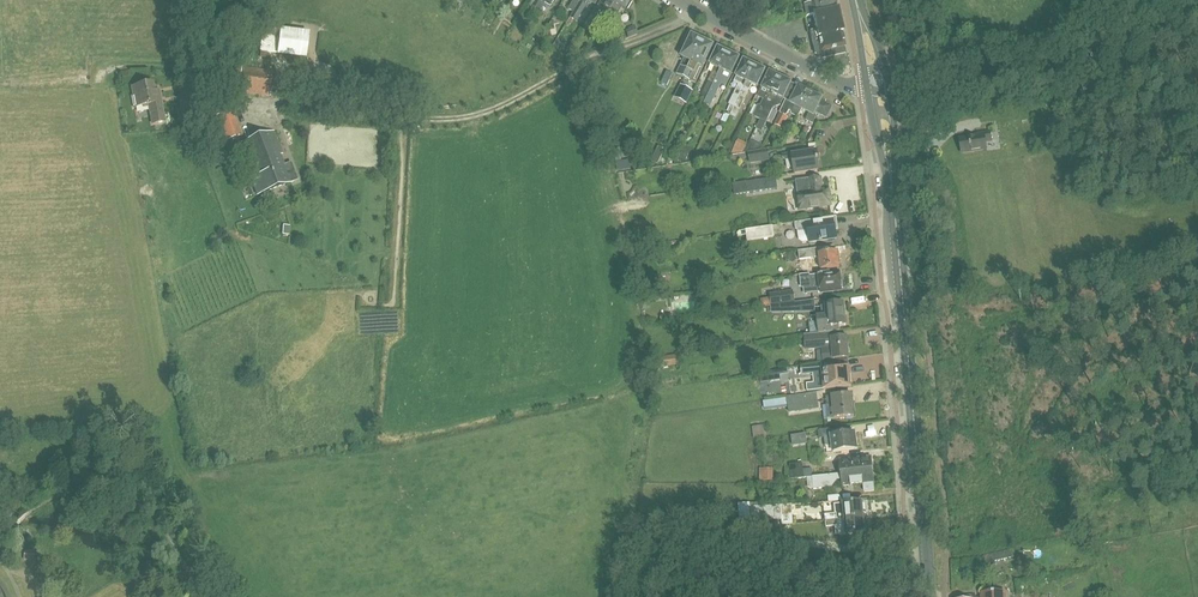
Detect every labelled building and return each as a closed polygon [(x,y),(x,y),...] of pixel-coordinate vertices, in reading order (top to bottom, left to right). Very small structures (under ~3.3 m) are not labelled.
[(563,16),(569,20),(570,18),(581,0),(573,0),(563,16)] [(570,18),(576,22),(585,6),(584,5),(587,0),(581,0),(570,18)] [(605,18),(615,0),(600,0),(597,5),(602,8),(592,26),(598,29),(605,18)] [(605,18),(610,21),(619,6),(626,10),(632,0),(615,0),(605,18)] [(810,2),(813,15),(821,14),(818,1),(821,0),(809,0),(810,2)] [(818,1),(821,14),(813,15),(816,30),(810,31),(815,53),(845,47),(842,32),(837,9),(836,9),(834,0),(821,0),(818,1)] [(627,27),(628,29),(625,31),(628,38),(637,34),(634,25),(627,27)] [(274,54),(321,60),(324,35),(276,29),(274,54)] [(677,74),(684,77),(688,69),(691,61),(692,62),(703,40),(701,39),(702,37),(695,34),(695,36),(692,34),(682,56),(685,58),(677,74)] [(706,41),(703,40),(692,62),(691,61),(688,69),(684,77),(696,83),(714,45),(712,44),(712,42),(706,39),(706,41)] [(714,83),(729,51),(723,48),(723,49),(718,47),(710,64),(715,66),(708,81),(714,83)] [(729,51),(714,83),(705,101),(711,104),(726,73),(731,75),(739,57),(734,55),(735,53),(729,51)] [(727,111),(732,113),(756,63),(750,60),(749,62),(744,59),(733,82),(738,85),(729,104),(730,104),(727,111)] [(736,118),(745,99),(752,84),(757,86),(766,70),(761,67),(761,66),(756,63),(732,113),(730,116),(736,118)] [(273,70),(241,67),(239,92),(270,95),(273,70)] [(673,74),(667,71),(662,82),(668,85),(673,74)] [(770,72),(762,88),(758,97),(763,99),(755,117),(761,119),(781,78),(776,75),(777,74),(772,71),(771,72),(770,72)] [(781,78),(761,119),(757,127),(763,129),(770,113),(773,107),(781,105),(791,82),(790,82),(791,80),(787,78),(786,80),(781,78)] [(134,107),(149,104),(152,124),(165,122),(159,91),(154,91),(153,83),(132,87),(134,95),(131,96),(134,107)] [(799,116),(803,109),(812,91),(806,88),(804,89),(799,86),(791,103),(786,100),(779,114),(780,114),(775,125),(782,129),(788,118),(786,117),(789,112),(790,112),(791,115),(795,117),(799,116)] [(818,94),(812,91),(803,109),(810,113),(806,120),(813,123),(818,114),(827,118),(833,106),(825,102),(826,101),(822,99),(822,98),(818,96),(818,94)] [(179,108),(178,121),(195,122),(198,98),(190,97),(189,109),(179,108)] [(219,144),(243,135),(233,110),(210,119),(219,144)] [(1059,124),(1049,126),(1053,139),(1063,136),(1059,124)] [(258,195),(298,179),(292,162),(290,163),(287,156),(284,157),(274,131),(243,143),(255,177),(251,178),(258,195)] [(976,137),(960,140),(962,153),(986,149),(985,142),(991,141),(990,131),(975,134),(976,137)] [(739,139),(733,152),(743,152),(747,143),(739,139)] [(747,152),(759,152),(762,145),(752,140),(747,152)] [(678,158),(685,161),(692,148),(685,144),(678,158)] [(651,161),(657,164),(664,149),(658,146),(651,161)] [(615,163),(616,170),(631,168),(630,160),(622,161),(620,148),(616,149),(618,162),(615,163)] [(750,154),(750,159),(751,161),(769,158),(768,151),(750,154)] [(793,173),(818,169),(817,161),(818,161),(817,151),(806,153),(806,152),(792,154),(791,154),(789,153),(782,154),(782,159),(786,162),(787,169),(793,168),(793,173)] [(808,179),(795,181),(796,188),(802,187),(803,193),(797,194),(800,209),(831,204),(829,189),(823,190),(821,177),(808,179)] [(776,178),(733,184),(735,195),(777,188),(776,178)] [(809,242),(836,238),(833,222),(823,223),(823,221),(804,224),(804,222),(793,223),(794,231),(807,229),(809,242)] [(746,229),(746,230),(747,240),(775,237),(773,225),(746,229)] [(837,251),(834,251),(833,246),(798,250),(799,259),(808,258),(810,270),(839,266),(837,251)] [(840,278),(839,272),(800,276),(801,288),(803,288),(804,295),(807,295),(807,293),(843,289),(842,278),(840,278)] [(794,291),(769,294),(770,298),(771,305),(795,301),(794,291)] [(795,301),(771,305),(771,312),(789,312),(789,311),(799,310),(799,312),(815,311),(815,307),(814,299),(795,301)] [(817,318),(819,333),(831,331),(831,326),(844,325),(842,303),(826,305),(826,306),(821,306),(821,313),(826,313),(827,317),(817,318)] [(660,315),(661,323),(673,321),(672,313),(660,315)] [(847,341),(846,341),(845,337),(832,338),(831,331),(819,333),(817,334),(817,335),(804,336),(805,350),(822,348),(823,362),(821,362),(821,363),(834,362),(834,359),(847,357),(847,348),(848,347),(847,341)] [(679,355),(658,358),(659,367),(680,365),(679,355)] [(823,388),(824,390),(850,388),(848,367),(822,369),(822,373),(818,373),(817,363),(800,366),(801,378),(813,376),(814,389),(823,388)] [(759,373),(760,378),(781,375),(788,374),(788,369),(759,373)] [(787,396),(787,397),(789,411),(818,407),(816,397),(817,397),(816,392),(787,396)] [(854,416),(853,410),(851,395),(832,396),(832,397),(826,398),(827,405),(833,405),(834,418),(854,416)] [(752,427),(753,438),(765,437),(763,425),(752,427)] [(854,432),(848,433),(838,435),(837,427),(820,430),(823,430),(825,446),(832,445),(833,452),(823,453),(823,454),(857,449),(854,432)] [(840,460),(841,473),(873,470),(871,456),(840,460)] [(789,467),(789,471),(789,476),(790,479),(804,477),(803,470),(802,462),(789,463),(789,467)] [(773,469),(759,469),(759,481),(773,481),(773,469)] [(874,483),(873,470),(841,473),(816,476),(812,476),(813,488),(831,487),(838,477),(842,477),(842,486),(863,484),(864,492),(874,491),(873,483),(874,483)] [(1109,492),(1099,494),(1100,500),(1110,498),(1109,492)] [(826,521),(864,517),(863,502),(836,504),(837,514),(825,515),(826,521)] [(773,520),(772,505),(749,507),(749,504),(740,505),(741,521),(773,520)] [(792,504),(772,505),(773,520),(782,519),(782,525),(793,524),(792,504)] [(866,533),(864,517),(826,521),(826,527),(837,526),(838,535),(866,533)] [(35,550),(24,550),(24,559),(34,560),(35,550)] [(994,554),(995,561),(1011,558),(1010,551),(994,554)]
